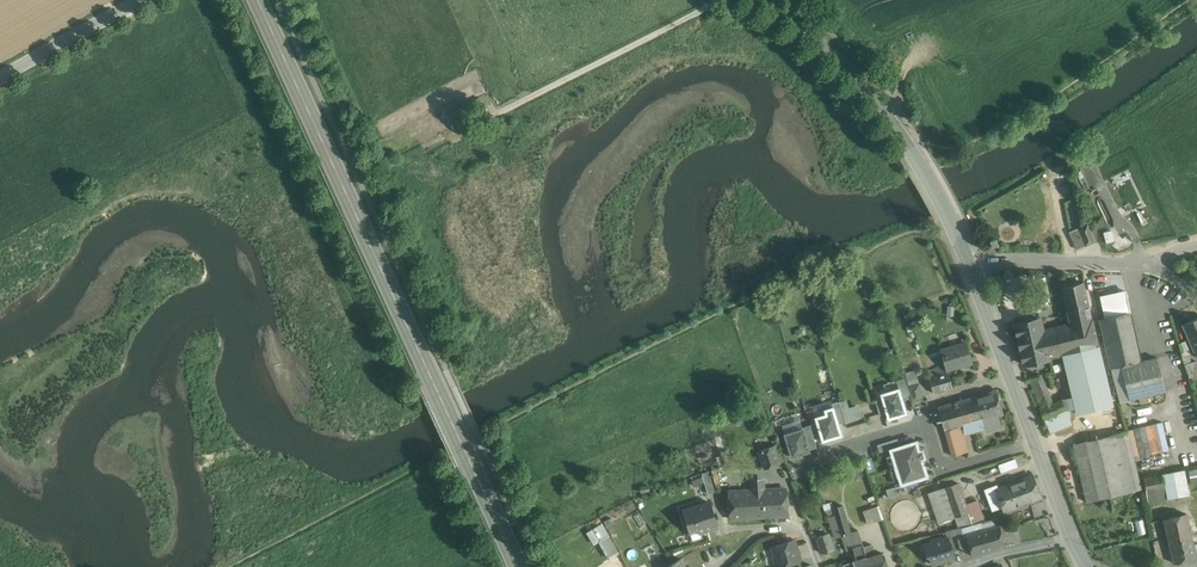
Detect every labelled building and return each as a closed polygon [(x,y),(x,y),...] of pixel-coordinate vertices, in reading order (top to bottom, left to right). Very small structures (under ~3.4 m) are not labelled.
[(478,107),(450,121),(454,129),(482,115),(478,107)] [(1090,222),(1072,230),(1080,248),(1095,241),(1090,231),(1093,229),(1090,222)] [(1110,229),(1103,231),(1107,242),(1114,240),(1110,229)] [(1080,248),(1072,230),(1068,232),(1076,250),(1080,248)] [(992,238),(989,239),(991,246),(998,244),(996,237),(992,238)] [(1188,264),(1183,269),(1188,273),(1192,267),(1188,264)] [(1084,283),(1061,288),(1065,306),(1088,300),(1084,283)] [(1088,300),(1065,306),(1069,323),(1092,318),(1088,300)] [(1130,312),(1100,319),(1111,368),(1141,361),(1130,312)] [(1040,318),(1014,324),(1024,365),(1049,359),(1049,358),(1042,330),(1040,318)] [(1069,323),(1042,330),(1049,358),(1063,355),(1098,347),(1099,347),(1092,318),(1069,323)] [(1183,325),(1196,356),(1196,318),(1183,325)] [(1185,341),(1179,343),(1183,356),(1189,354),(1191,353),(1185,341)] [(966,343),(941,350),(945,364),(947,370),(972,363),(966,343)] [(1098,347),(1063,355),(1077,414),(1112,405),(1098,347)] [(1189,354),(1183,356),(1185,365),(1191,363),(1189,354)] [(1141,361),(1111,368),(1120,402),(1139,398),(1148,396),(1165,392),(1157,358),(1141,361)] [(1185,365),(1188,372),(1196,369),(1196,361),(1191,363),(1185,365)] [(918,369),(909,371),(913,398),(922,397),(918,369)] [(1188,372),(1190,380),(1196,377),(1196,369),(1188,372)] [(938,372),(929,375),(934,393),(952,388),(947,370),(938,372)] [(1052,403),(1041,375),(1029,379),(1041,408),(1052,403)] [(905,378),(896,380),(899,388),(903,400),(904,400),(911,398),(905,378)] [(899,388),(881,394),(882,398),(886,411),(888,419),(898,416),(898,418),(908,415),(904,400),(903,400),(899,388)] [(996,392),(938,408),(944,430),(962,425),(965,424),(983,419),(987,431),(1001,427),(997,415),(1003,413),(996,392)] [(1148,396),(1139,398),(1140,404),(1149,402),(1148,396)] [(882,398),(875,400),(879,414),(886,411),(882,398)] [(846,399),(839,401),(845,422),(863,417),(859,404),(849,407),(846,399)] [(1041,408),(1040,408),(1045,421),(1067,412),(1062,399),(1052,403),(1041,408)] [(845,422),(839,401),(832,403),(833,407),(838,424),(845,422)] [(833,407),(824,410),(826,414),(815,417),(817,423),(821,437),(823,441),(842,435),(838,424),(833,407)] [(1136,457),(1169,449),(1162,421),(1129,429),(1136,457)] [(817,423),(810,425),(814,439),(821,437),(817,423)] [(810,425),(802,427),(803,428),(809,448),(816,446),(814,439),(810,425)] [(962,425),(944,430),(952,457),(969,452),(962,425)] [(803,428),(784,434),(791,457),(810,451),(809,448),(803,428)] [(1141,490),(1127,431),(1120,433),(1134,491),(1141,490)] [(1120,433),(1073,444),(1087,502),(1134,491),(1120,433)] [(898,439),(877,445),(879,452),(890,449),(900,446),(898,439)] [(900,446),(890,449),(901,485),(907,484),(928,477),(923,458),(925,458),(923,450),(920,451),(917,440),(900,446)] [(773,446),(758,451),(765,469),(780,463),(773,446)] [(732,465),(727,450),(720,452),(724,467),(725,468),(732,465)] [(998,465),(1001,473),(1018,467),(1015,458),(998,465)] [(716,469),(711,471),(716,487),(721,485),(716,469)] [(709,471),(702,474),(707,490),(714,488),(709,471)] [(1033,475),(1014,482),(1022,505),(1041,498),(1033,475)] [(1164,476),(1144,480),(1147,491),(1166,488),(1164,476)] [(763,480),(752,480),(752,490),(744,491),(746,518),(774,516),(773,489),(764,490),(763,480)] [(1022,505),(1014,482),(998,488),(1004,507),(1006,511),(1022,505)] [(966,504),(958,483),(944,488),(955,517),(968,512),(966,504)] [(901,485),(886,490),(888,497),(909,490),(907,484),(901,485)] [(997,485),(984,489),(992,511),(1004,507),(998,488),(997,485)] [(944,488),(929,494),(939,523),(955,517),(944,488)] [(1166,488),(1147,491),(1149,504),(1168,500),(1166,488)] [(786,489),(773,489),(774,516),(788,516),(786,489)] [(744,491),(729,491),(731,519),(746,518),(744,491)] [(977,500),(966,504),(968,512),(972,523),(984,519),(977,500)] [(711,503),(683,511),(690,534),(718,526),(711,503)] [(867,522),(883,519),(880,505),(864,509),(867,522)] [(847,521),(843,506),(833,509),(837,523),(841,536),(850,533),(847,521)] [(968,512),(955,517),(958,526),(972,523),(968,512)] [(1186,514),(1163,519),(1170,544),(1192,538),(1186,514)] [(602,523),(587,532),(594,545),(598,542),(607,558),(619,551),(602,523)] [(990,528),(996,549),(1005,546),(999,526),(990,528)] [(961,527),(954,529),(957,541),(964,539),(961,527)] [(996,549),(990,528),(980,531),(986,552),(996,549)] [(954,529),(945,532),(947,538),(948,538),(952,552),(960,550),(960,549),(957,541),(954,529)] [(850,533),(841,536),(846,550),(854,548),(861,546),(856,531),(850,533)] [(980,531),(966,535),(967,538),(969,547),(972,556),(986,552),(980,531)] [(828,534),(816,538),(822,554),(833,550),(828,534)] [(947,538),(924,545),(927,555),(930,557),(932,564),(954,558),(952,552),(948,538),(947,538)] [(969,547),(967,538),(964,539),(957,541),(960,549),(969,547)] [(1192,538),(1170,544),(1174,563),(1196,558),(1192,538)] [(773,547),(776,557),(775,557),(778,566),(780,566),(788,564),(800,560),(794,540),(773,547)] [(644,549),(651,562),(661,556),(654,544),(644,549)] [(863,545),(861,546),(854,548),(857,560),(858,565),(868,562),(863,545)] [(882,554),(871,557),(872,561),(858,565),(855,566),(886,566),(882,554)] [(666,566),(686,566),(681,559),(666,566)]
